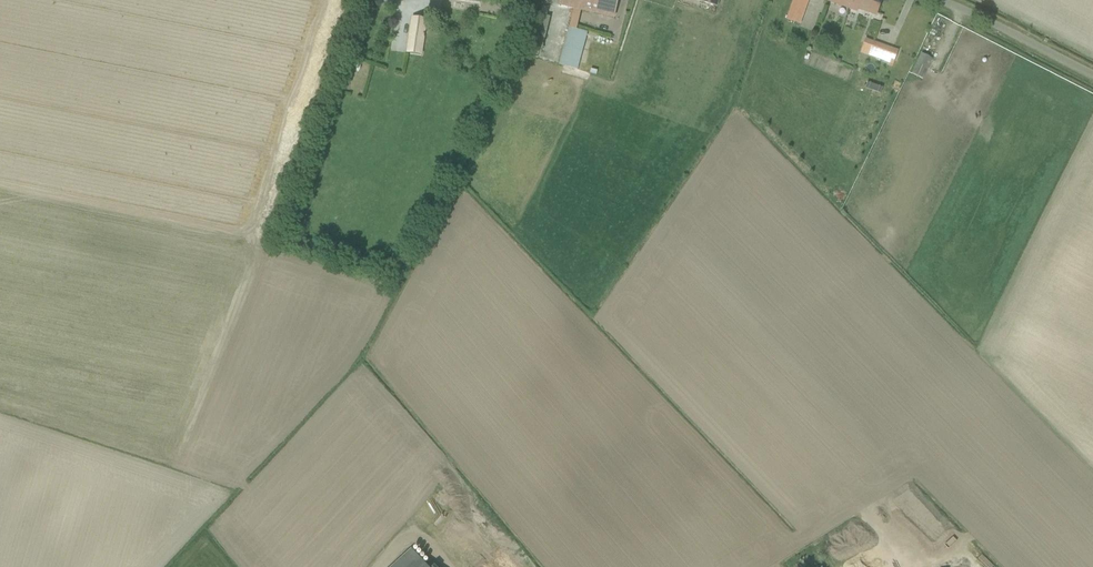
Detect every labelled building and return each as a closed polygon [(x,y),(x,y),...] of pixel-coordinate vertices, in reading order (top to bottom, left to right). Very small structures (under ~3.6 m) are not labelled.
[(613,17),(617,0),(560,0),(559,4),(613,17)] [(786,20),(799,24),(808,0),(794,0),(786,20)] [(855,11),(857,12),(859,9),(877,15),(882,0),(827,0),(827,1),(855,11)] [(428,20),(413,18),(407,52),(422,55),(428,20)] [(570,27),(559,65),(577,70),(588,32),(570,27)] [(869,56),(893,64),(898,51),(874,42),(869,56)] [(909,73),(921,79),(931,59),(919,53),(909,73)] [(411,549),(391,566),(427,566),(411,549)] [(487,566),(507,566),(498,557),(487,566)]
